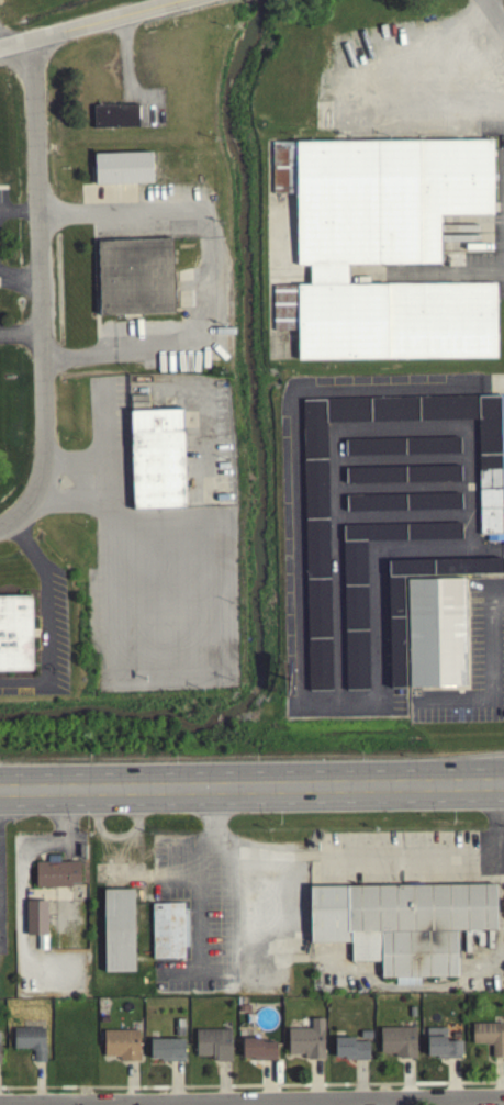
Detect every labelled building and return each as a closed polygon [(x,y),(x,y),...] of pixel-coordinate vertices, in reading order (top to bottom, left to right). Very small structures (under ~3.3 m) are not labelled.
[(93,125),(93,103),(137,102),(138,124),(93,125)] [(496,362),(495,286),(346,288),(346,268),(439,267),(439,219),(492,219),(491,143),(271,145),(271,198),(295,197),(295,269),(308,269),(309,289),(272,289),(272,334),(296,334),(297,363),(496,362)] [(96,182),(96,165),(94,152),(152,149),(153,180),(96,182)] [(173,311),(100,313),(98,238),(171,236),(173,311)] [(477,423),(479,542),(503,542),(500,399),(325,402),(325,426),(477,423)] [(303,521),(326,521),(324,403),(301,404),(303,521)] [(131,408),(183,406),(189,505),(133,506),(131,408)] [(404,458),(459,457),(458,440),(403,441),(404,458)] [(344,459),(402,458),(402,441),(344,443),(344,459)] [(459,469),(344,472),(345,488),(459,485),(459,469)] [(460,496),(405,497),(405,514),(460,513),(460,496)] [(403,497),(344,499),(345,516),(404,514),(403,497)] [(330,693),(327,523),(304,523),(307,694),(330,693)] [(460,542),(460,526),(405,528),(405,544),(460,542)] [(404,528),(342,529),(342,544),(404,543),(404,528)] [(344,694),(368,693),(365,545),(342,545),(344,694)] [(404,691),(402,579),(499,577),(499,562),(386,564),(389,691),(404,691)] [(407,577),(411,690),(471,687),(469,576),(407,577)] [(30,674),(0,675),(0,600),(30,600),(30,674)] [(79,865),(34,866),(35,891),(79,890),(79,865)] [(104,970),(103,888),(133,888),(134,970),(104,970)] [(308,890),(309,946),(350,946),(350,966),(380,965),(380,982),(396,981),(396,984),(407,984),(407,981),(456,981),(456,935),(495,934),(495,888),(308,890)] [(152,957),(152,901),(182,901),(182,907),(188,907),(188,945),(183,945),(183,956),(152,957)] [(46,905),(24,905),(24,939),(46,939),(46,905)] [(323,1022),(310,1022),(310,1032),(287,1032),(287,1058),(304,1058),(304,1063),(323,1063),(323,1022)] [(502,1044),(502,1027),(471,1027),(471,1048),(491,1048),(491,1061),(503,1061),(503,1044),(502,1044)] [(44,1031),(12,1031),(13,1052),(32,1052),(32,1066),(44,1066),(44,1031)] [(415,1062),(414,1031),(379,1031),(379,1058),(394,1057),(395,1063),(415,1062)] [(462,1062),(461,1045),(445,1045),(445,1032),(425,1032),(426,1062),(462,1062)] [(103,1061),(119,1060),(119,1065),(139,1065),(138,1033),(102,1034),(103,1061)] [(230,1033),(194,1033),(195,1060),(212,1060),(212,1065),(230,1065),(230,1033)] [(368,1063),(368,1045),(353,1045),(353,1042),(333,1042),(333,1064),(368,1063)] [(183,1043),(149,1043),(149,1064),(184,1064),(183,1043)] [(276,1064),(276,1044),(241,1043),(240,1064),(276,1064)]
